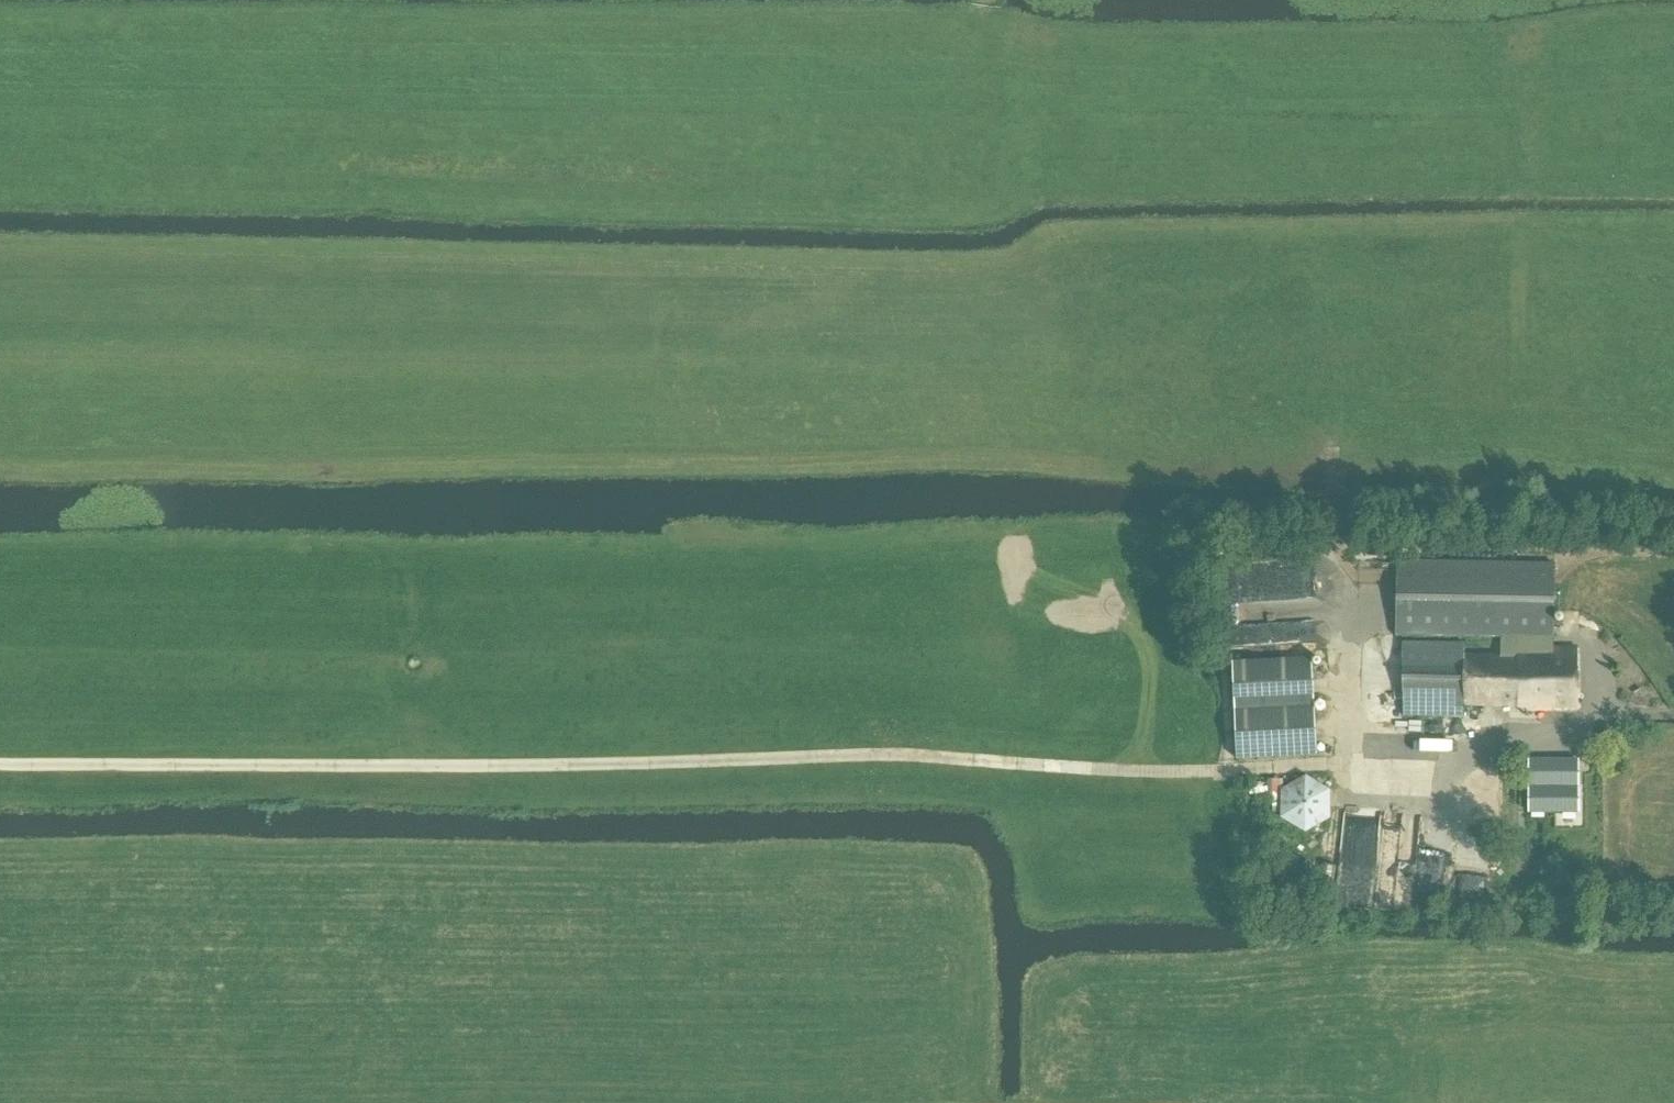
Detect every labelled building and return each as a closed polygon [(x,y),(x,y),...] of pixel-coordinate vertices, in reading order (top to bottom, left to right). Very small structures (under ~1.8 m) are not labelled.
[(1553,639),(1554,565),(1397,563),(1396,636),(1502,638),(1553,639)] [(1578,707),(1577,648),(1553,648),(1553,639),(1502,638),(1501,658),(1464,657),(1465,705),(1578,707)] [(1465,705),(1464,657),(1464,644),(1403,642),(1402,656),(1404,704),(1404,718),(1465,719),(1465,705)] [(1237,761),(1317,757),(1312,659),(1232,663),(1237,761)] [(1579,759),(1529,759),(1529,814),(1579,814),(1579,784),(1579,759)] [(1282,791),(1281,819),(1306,833),(1331,819),(1331,790),(1307,776),(1282,791)]
